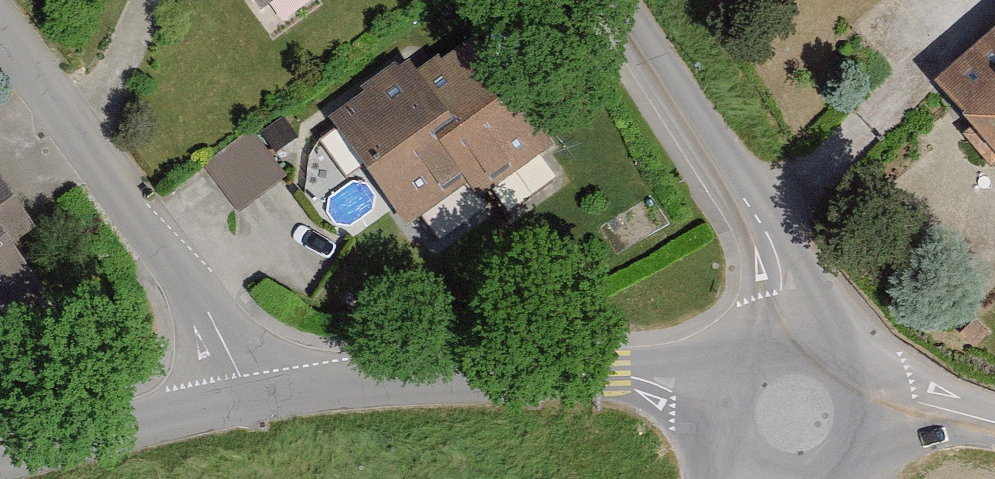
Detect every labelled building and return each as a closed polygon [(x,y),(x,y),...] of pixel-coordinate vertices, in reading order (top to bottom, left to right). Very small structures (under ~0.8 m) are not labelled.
[(474,51),(346,133),(404,223),(532,141),(474,51)] [(994,146),(994,68),(957,100),(994,146)] [(207,156),(239,202),(288,168),(256,122),(207,156)] [(54,273),(0,196),(0,311),(54,273)]
